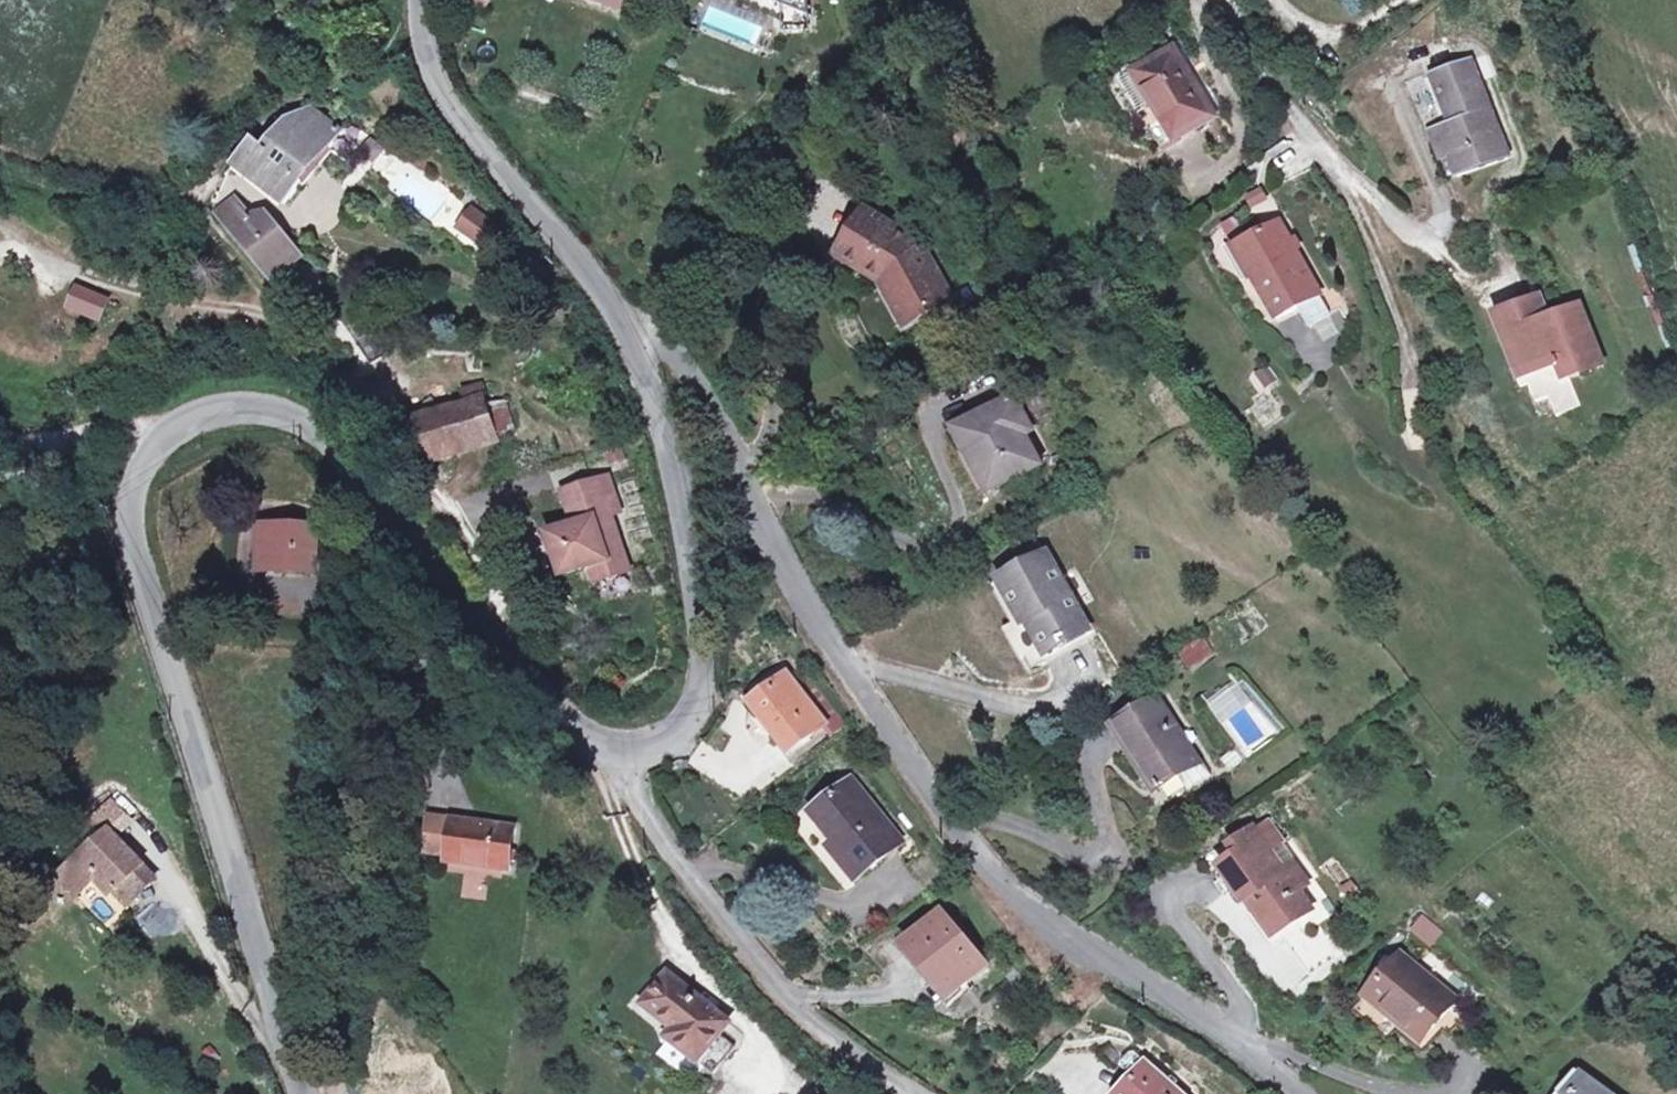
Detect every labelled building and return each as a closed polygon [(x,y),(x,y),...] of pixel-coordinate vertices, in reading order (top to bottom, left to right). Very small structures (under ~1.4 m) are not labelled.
[(489,0),(470,0),(469,3),(487,8),(489,0)] [(621,9),(625,0),(594,0),(621,9)] [(1134,73),(1134,75),(1163,123),(1150,131),(1160,148),(1212,117),(1172,50),(1134,73)] [(1439,128),(1450,156),(1458,178),(1509,158),(1469,59),(1432,73),(1451,123),(1439,128)] [(1163,123),(1134,75),(1121,83),(1150,131),(1163,123)] [(297,179),(337,129),(310,110),(288,120),(263,151),(252,143),(234,165),(284,205),(302,183),(297,179)] [(1450,156),(1439,128),(1430,131),(1442,160),(1450,156)] [(1268,188),(1246,192),(1251,215),(1273,210),(1268,188)] [(223,221),(241,206),(236,200),(218,215),(223,221)] [(301,258),(267,216),(257,216),(252,220),(241,206),(223,221),(273,282),(301,258)] [(472,211),(460,229),(482,245),(495,227),(472,211)] [(950,301),(919,246),(866,213),(840,255),(882,281),(892,276),(897,286),(892,288),(911,322),(950,301)] [(1233,249),(1247,242),(1234,219),(1220,227),(1233,249)] [(1251,280),(1253,279),(1277,320),(1298,308),(1320,295),(1279,223),(1247,242),(1233,249),(1251,280)] [(74,282),(63,308),(98,323),(110,297),(74,282)] [(1320,295),(1298,308),(1309,327),(1331,315),(1320,295)] [(1524,375),(1517,378),(1521,388),(1531,384),(1538,401),(1551,396),(1559,415),(1581,406),(1569,377),(1603,364),(1580,306),(1543,321),(1535,300),(1500,315),(1524,375)] [(409,338),(388,308),(350,334),(370,364),(409,338)] [(538,357),(543,348),(535,343),(529,351),(538,357)] [(1259,375),(1267,387),(1277,381),(1268,368),(1259,375)] [(481,384),(467,388),(471,402),(486,397),(481,384)] [(500,438),(490,408),(486,397),(471,402),(440,412),(454,454),(500,438)] [(988,493),(1040,465),(1023,435),(1017,423),(1024,419),(1013,398),(966,423),(976,443),(964,450),(988,493)] [(515,432),(505,402),(490,408),(500,438),(515,432)] [(454,454),(440,412),(410,423),(424,464),(454,454)] [(1017,423),(1023,435),(1031,431),(1024,419),(1017,423)] [(964,450),(976,443),(966,423),(953,429),(964,450)] [(605,454),(609,465),(624,461),(620,449),(605,454)] [(629,572),(610,516),(619,512),(608,478),(575,489),(587,523),(576,526),(549,536),(563,577),(593,567),(599,565),(604,581),(629,572)] [(587,523),(575,489),(564,493),(576,526),(587,523)] [(264,529),(262,568),(313,569),(314,531),(264,529)] [(1089,632),(1046,556),(999,582),(1020,620),(1027,616),(1031,624),(1048,655),(1089,632)] [(747,557),(736,564),(744,575),(755,568),(747,557)] [(604,581),(599,565),(593,567),(598,583),(604,581)] [(1031,624),(1027,616),(1020,620),(1024,627),(1031,624)] [(1187,670),(1214,658),(1205,637),(1178,649),(1187,670)] [(804,673),(793,682),(826,724),(833,733),(844,724),(804,673)] [(826,724),(793,682),(788,675),(750,705),(788,753),(826,724)] [(1193,756),(1156,699),(1113,727),(1125,746),(1128,744),(1158,790),(1179,776),(1198,764),(1193,756)] [(1221,760),(1231,772),(1245,760),(1234,748),(1221,760)] [(1193,756),(1198,764),(1179,776),(1188,790),(1210,776),(1196,754),(1193,756)] [(903,843),(852,779),(814,810),(837,839),(828,846),(856,881),(903,843)] [(93,814),(96,817),(109,831),(117,840),(134,823),(111,798),(93,814)] [(82,831),(95,845),(109,831),(96,817),(82,831)] [(447,862),(509,869),(514,828),(430,818),(426,853),(448,855),(447,862)] [(1265,823),(1253,832),(1261,844),(1273,835),(1265,823)] [(117,840),(109,831),(95,845),(60,878),(78,897),(100,876),(128,906),(155,880),(117,840)] [(1222,866),(1273,937),(1310,910),(1295,890),(1305,883),(1291,865),(1282,872),(1261,844),(1253,832),(1252,831),(1233,844),(1239,853),(1222,866)] [(463,880),(464,899),(486,899),(486,880),(463,880)] [(929,891),(926,893),(938,908),(949,899),(937,885),(929,891)] [(948,997),(986,965),(943,914),(905,945),(948,997)] [(1419,914),(1408,933),(1433,947),(1444,929),(1419,914)] [(1422,1043),(1455,1002),(1399,955),(1365,996),(1422,1043)] [(704,1055),(720,1036),(729,1024),(668,975),(644,1006),(686,1039),(679,1047),(713,1075),(719,1067),(704,1055)] [(720,1036),(704,1055),(719,1067),(734,1047),(720,1036)] [(1117,1069),(1125,1059),(1110,1046),(1101,1055),(1117,1069)] [(1132,1051),(1125,1059),(1138,1071),(1118,1093),(1181,1093),(1132,1051)] [(1576,1071),(1559,1093),(1607,1093),(1576,1071)]
